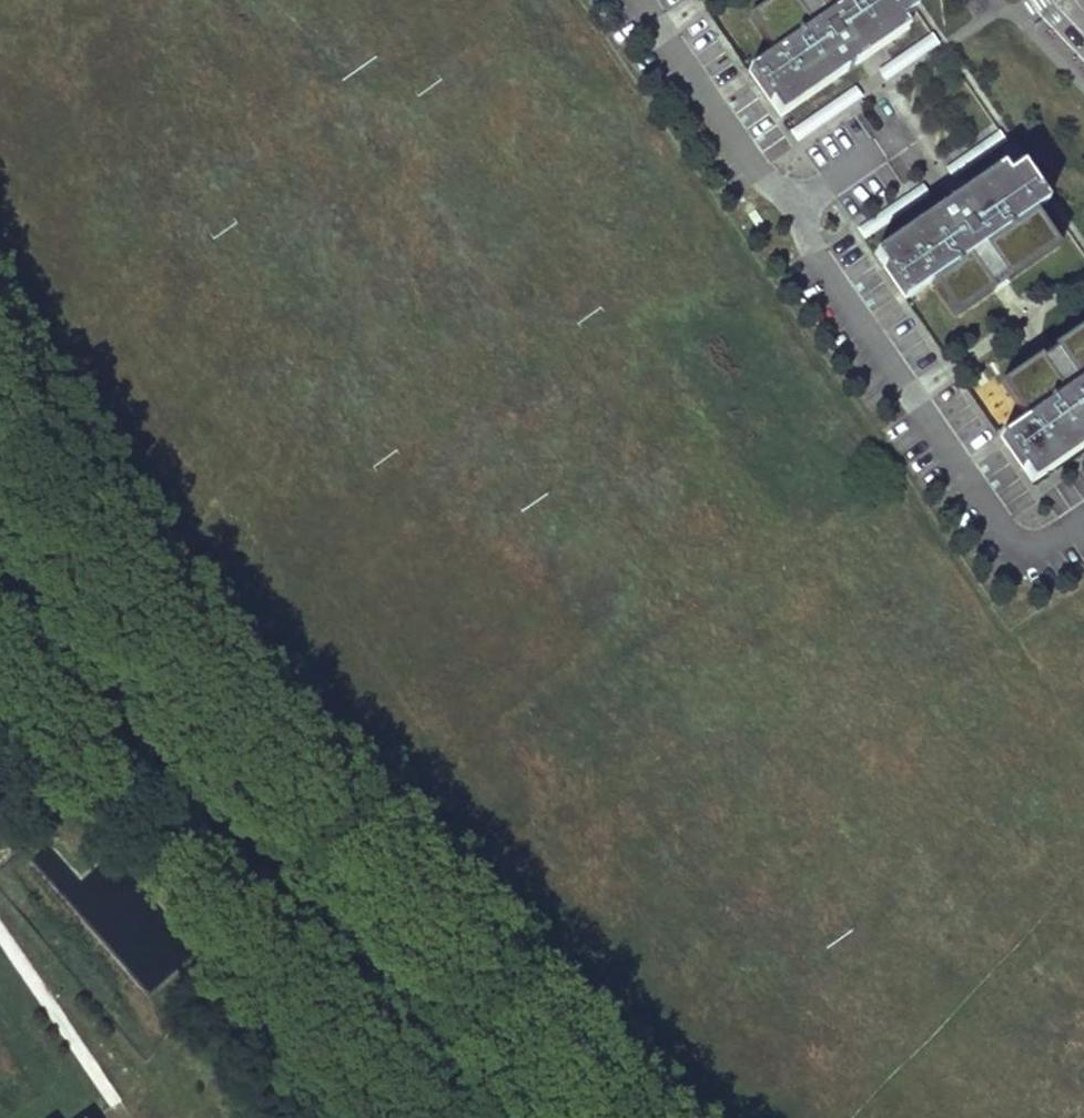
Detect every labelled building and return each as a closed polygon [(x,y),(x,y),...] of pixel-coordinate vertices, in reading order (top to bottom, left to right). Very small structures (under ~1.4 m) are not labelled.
[(916,11),(909,0),(777,0),(749,19),(773,54),(748,71),(780,117),(865,58),(908,29),(902,20),(916,11)] [(1033,212),(1048,202),(1022,165),(1008,175),(1002,166),(951,201),(874,254),(906,300),(931,283),(955,318),(1004,284),(1058,247),(1033,212)] [(1051,350),(1001,385),(1025,420),(1001,437),(1032,482),(1083,447),(1083,328),(1051,350)]
